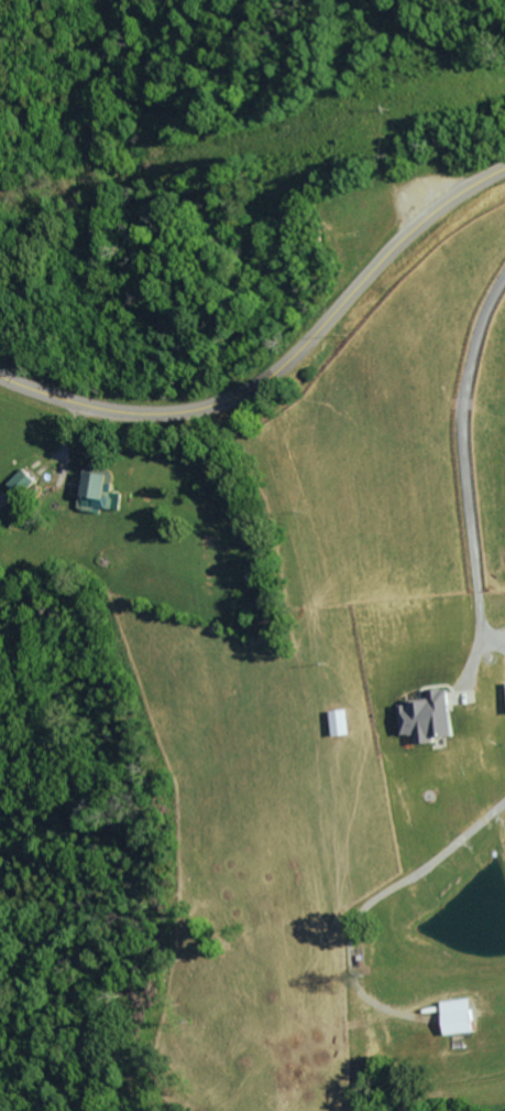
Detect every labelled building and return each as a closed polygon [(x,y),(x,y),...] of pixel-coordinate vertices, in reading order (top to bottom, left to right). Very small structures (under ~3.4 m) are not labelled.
[(13,483),(25,495),(41,480),(29,468),(13,483)] [(118,473),(92,469),(87,509),(100,511),(100,505),(125,509),(127,493),(116,491),(118,473)] [(458,735),(452,688),(433,690),(434,698),(402,703),(407,735),(420,733),(422,744),(440,741),(440,738),(458,735)] [(480,1032),(478,998),(446,1001),(449,1034),(480,1032)]
